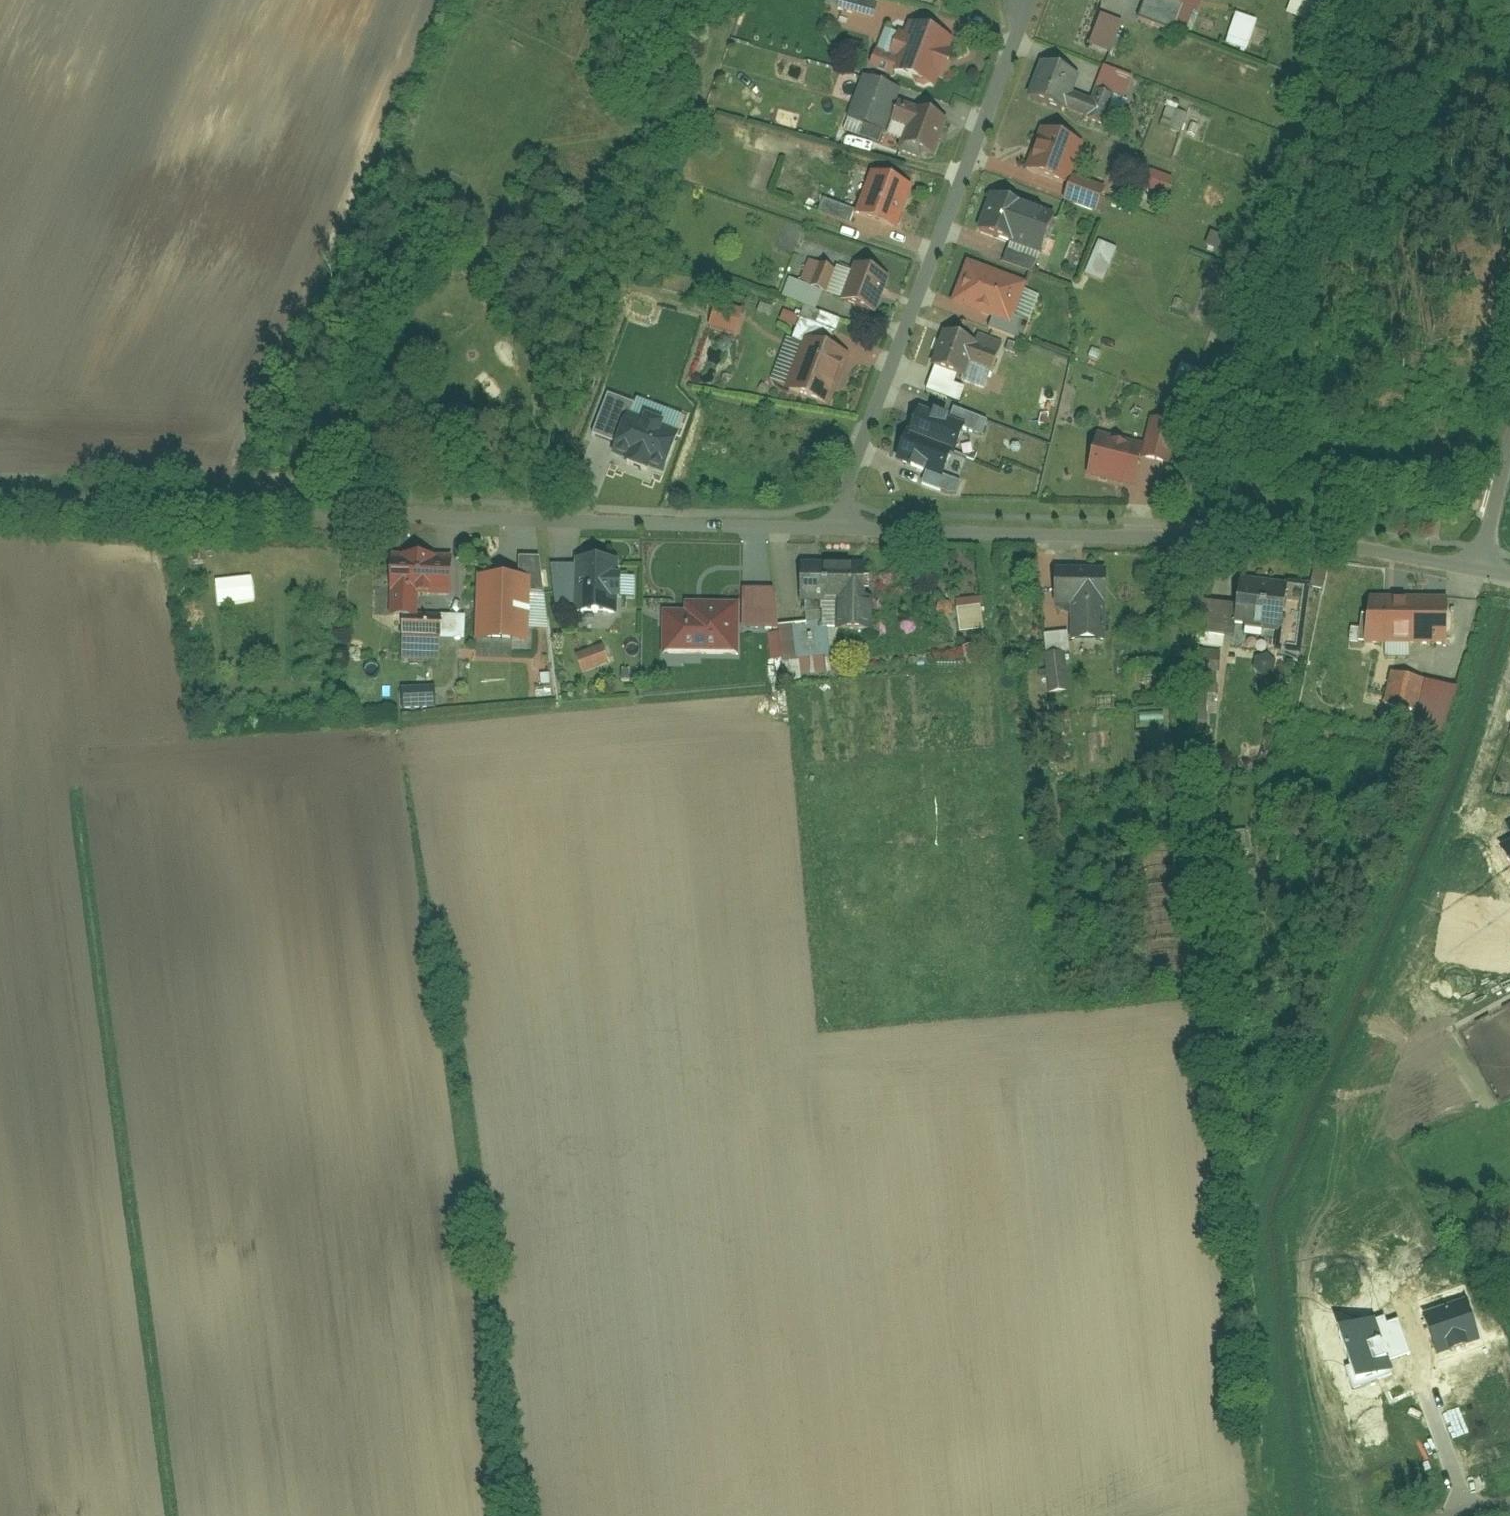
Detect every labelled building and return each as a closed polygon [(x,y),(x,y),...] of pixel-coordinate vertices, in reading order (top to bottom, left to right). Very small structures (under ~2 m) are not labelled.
[(824,11),(873,20),(877,0),(826,0),(824,11)] [(1234,15),(1224,46),(1247,53),(1257,23),(1234,15)] [(1087,47),(1111,56),(1122,24),(1099,16),(1087,47)] [(956,43),(907,23),(887,73),(937,93),(956,43)] [(1082,77),(1044,62),(1029,99),(1088,120),(1095,101),(1077,94),(1082,77)] [(1125,100),(1133,79),(1102,67),(1094,89),(1125,100)] [(953,121),(902,101),(895,122),(910,128),(904,144),(939,157),(953,121)] [(1166,109),(1161,128),(1182,134),(1187,115),(1166,109)] [(1087,145),(1043,128),(1027,170),(1071,186),(1087,145)] [(919,189),(873,171),(857,214),(902,234),(919,189)] [(1148,171),(1142,189),(1167,197),(1173,179),(1148,171)] [(1057,215),(994,195),(980,231),(1045,257),(1057,215)] [(1103,283),(1116,250),(1097,242),(1083,275),(1103,283)] [(1032,284),(969,261),(954,304),(1015,326),(1032,284)] [(894,279),(857,264),(843,300),(879,315),(894,279)] [(826,292),(838,297),(847,272),(835,268),(826,292)] [(707,329),(734,335),(740,309),(712,303),(707,329)] [(980,344),(948,332),(935,366),(967,378),(980,344)] [(855,355),(808,336),(787,388),(835,407),(855,355)] [(970,427),(922,408),(900,462),(949,480),(970,427)] [(665,474),(678,439),(618,418),(606,453),(665,474)] [(1168,469),(1179,428),(1157,423),(1146,463),(1168,469)] [(1147,447),(1101,435),(1089,476),(1137,490),(1147,447)] [(457,557),(396,555),(394,618),(421,619),(422,598),(456,599),(457,557)] [(623,561),(577,559),(577,615),(622,616),(623,561)] [(874,559),(803,559),(802,602),(841,603),(841,632),(874,630),(874,559)] [(1063,572),(1061,618),(1081,619),(1105,620),(1107,574),(1063,572)] [(535,579),(481,577),(478,643),(532,646),(535,579)] [(1239,589),(1235,625),(1279,630),(1282,594),(1239,589)] [(980,599),(955,601),(957,634),(982,633),(980,599)] [(1368,600),(1368,647),(1447,647),(1447,600),(1368,600)] [(685,612),(664,612),(663,655),(738,656),(738,606),(685,605),(685,612)] [(1105,620),(1081,619),(1079,655),(1103,656),(1105,620)] [(1053,695),(1068,695),(1065,634),(1042,635),(1044,655),(1051,654),(1053,695)] [(600,646),(571,657),(579,677),(608,665),(600,646)] [(1217,653),(1198,652),(1197,723),(1206,724),(1207,698),(1217,698),(1217,653)] [(1053,694),(1047,656),(1042,657),(1048,695),(1053,694)] [(1455,696),(1395,680),(1387,712),(1446,728),(1455,696)] [(433,710),(433,689),(401,689),(401,711),(433,710)] [(1502,962),(1509,917),(1509,905),(1477,899),(1475,911),(1456,907),(1454,914),(1451,913),(1444,952),(1502,962)] [(1398,1318),(1342,1338),(1354,1372),(1347,1374),(1354,1395),(1393,1382),(1387,1365),(1412,1356),(1398,1318)]
